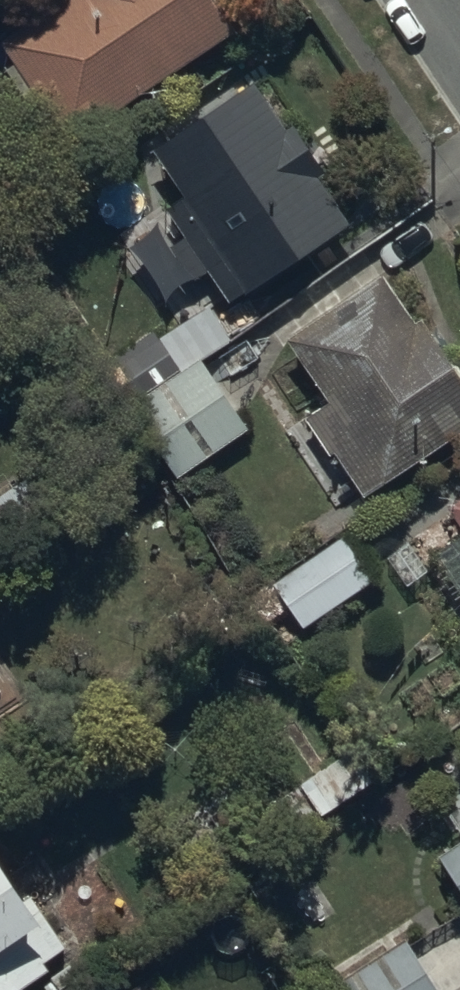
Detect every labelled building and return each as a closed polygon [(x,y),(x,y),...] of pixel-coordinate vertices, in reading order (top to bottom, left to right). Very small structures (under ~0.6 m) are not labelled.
[(0,46),(65,149),(238,40),(213,0),(74,0),(0,46)] [(255,86),(152,154),(185,203),(165,216),(182,243),(169,251),(193,288),(210,277),(232,310),(350,232),(319,185),(326,180),(293,129),(287,134),(255,86)] [(328,407),(305,421),(332,462),(335,460),(364,504),(459,441),(459,381),(422,324),(415,329),(384,282),(288,345),(328,407)] [(230,343),(209,312),(160,345),(154,336),(121,358),(148,400),(131,412),(176,479),(246,432),(200,363),(230,343)] [(0,502),(0,557),(4,563),(61,524),(31,481),(0,502)] [(449,514),(459,531),(459,506),(449,514)] [(270,585),(304,634),(373,585),(339,536),(270,585)] [(293,842),(374,785),(352,754),(271,810),(293,842)] [(444,818),(459,843),(459,808),(444,818)] [(438,860),(459,896),(459,846),(438,860)] [(51,978),(45,969),(69,953),(33,899),(25,905),(0,868),(0,989),(33,989),(51,978)] [(406,943),(329,989),(435,989),(406,943)]
